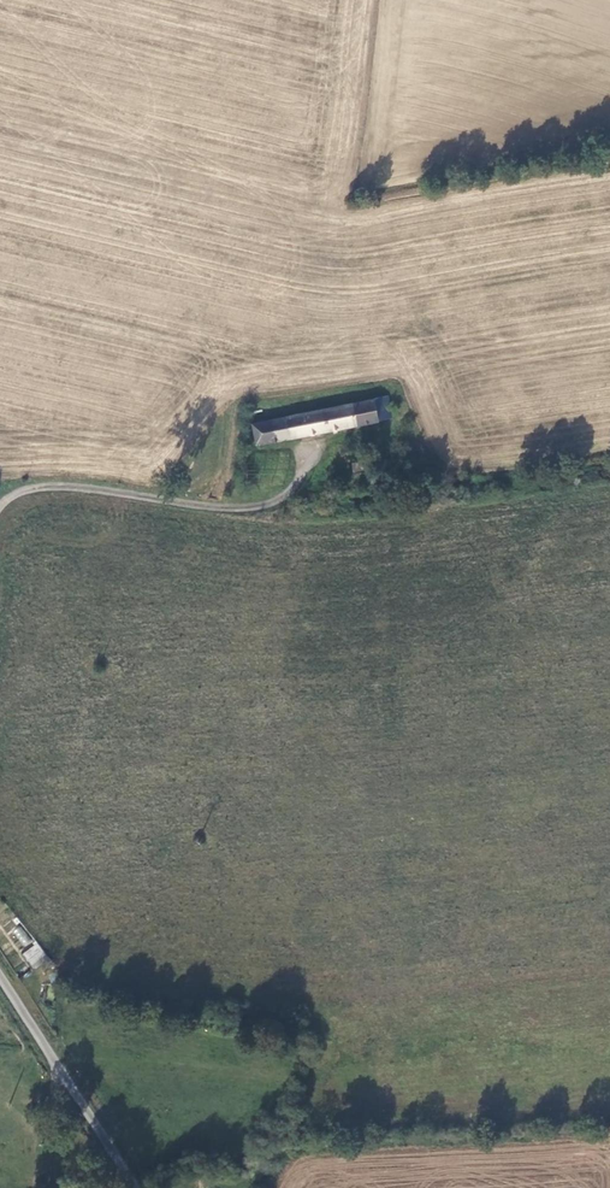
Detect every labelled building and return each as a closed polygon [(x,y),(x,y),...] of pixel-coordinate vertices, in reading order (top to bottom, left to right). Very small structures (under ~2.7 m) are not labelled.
[(357,427),(391,420),(387,400),(352,407),(357,427)] [(328,433),(357,427),(352,407),(324,413),(328,433)] [(275,445),(328,433),(324,413),(253,428),(256,448),(275,445)] [(276,467),(275,445),(256,448),(249,450),(249,467),(276,467)] [(353,485),(366,485),(368,484),(367,475),(353,476),(353,485)] [(13,931),(22,944),(29,939),(21,926),(13,931)] [(37,943),(22,952),(33,969),(48,959),(37,943)]
